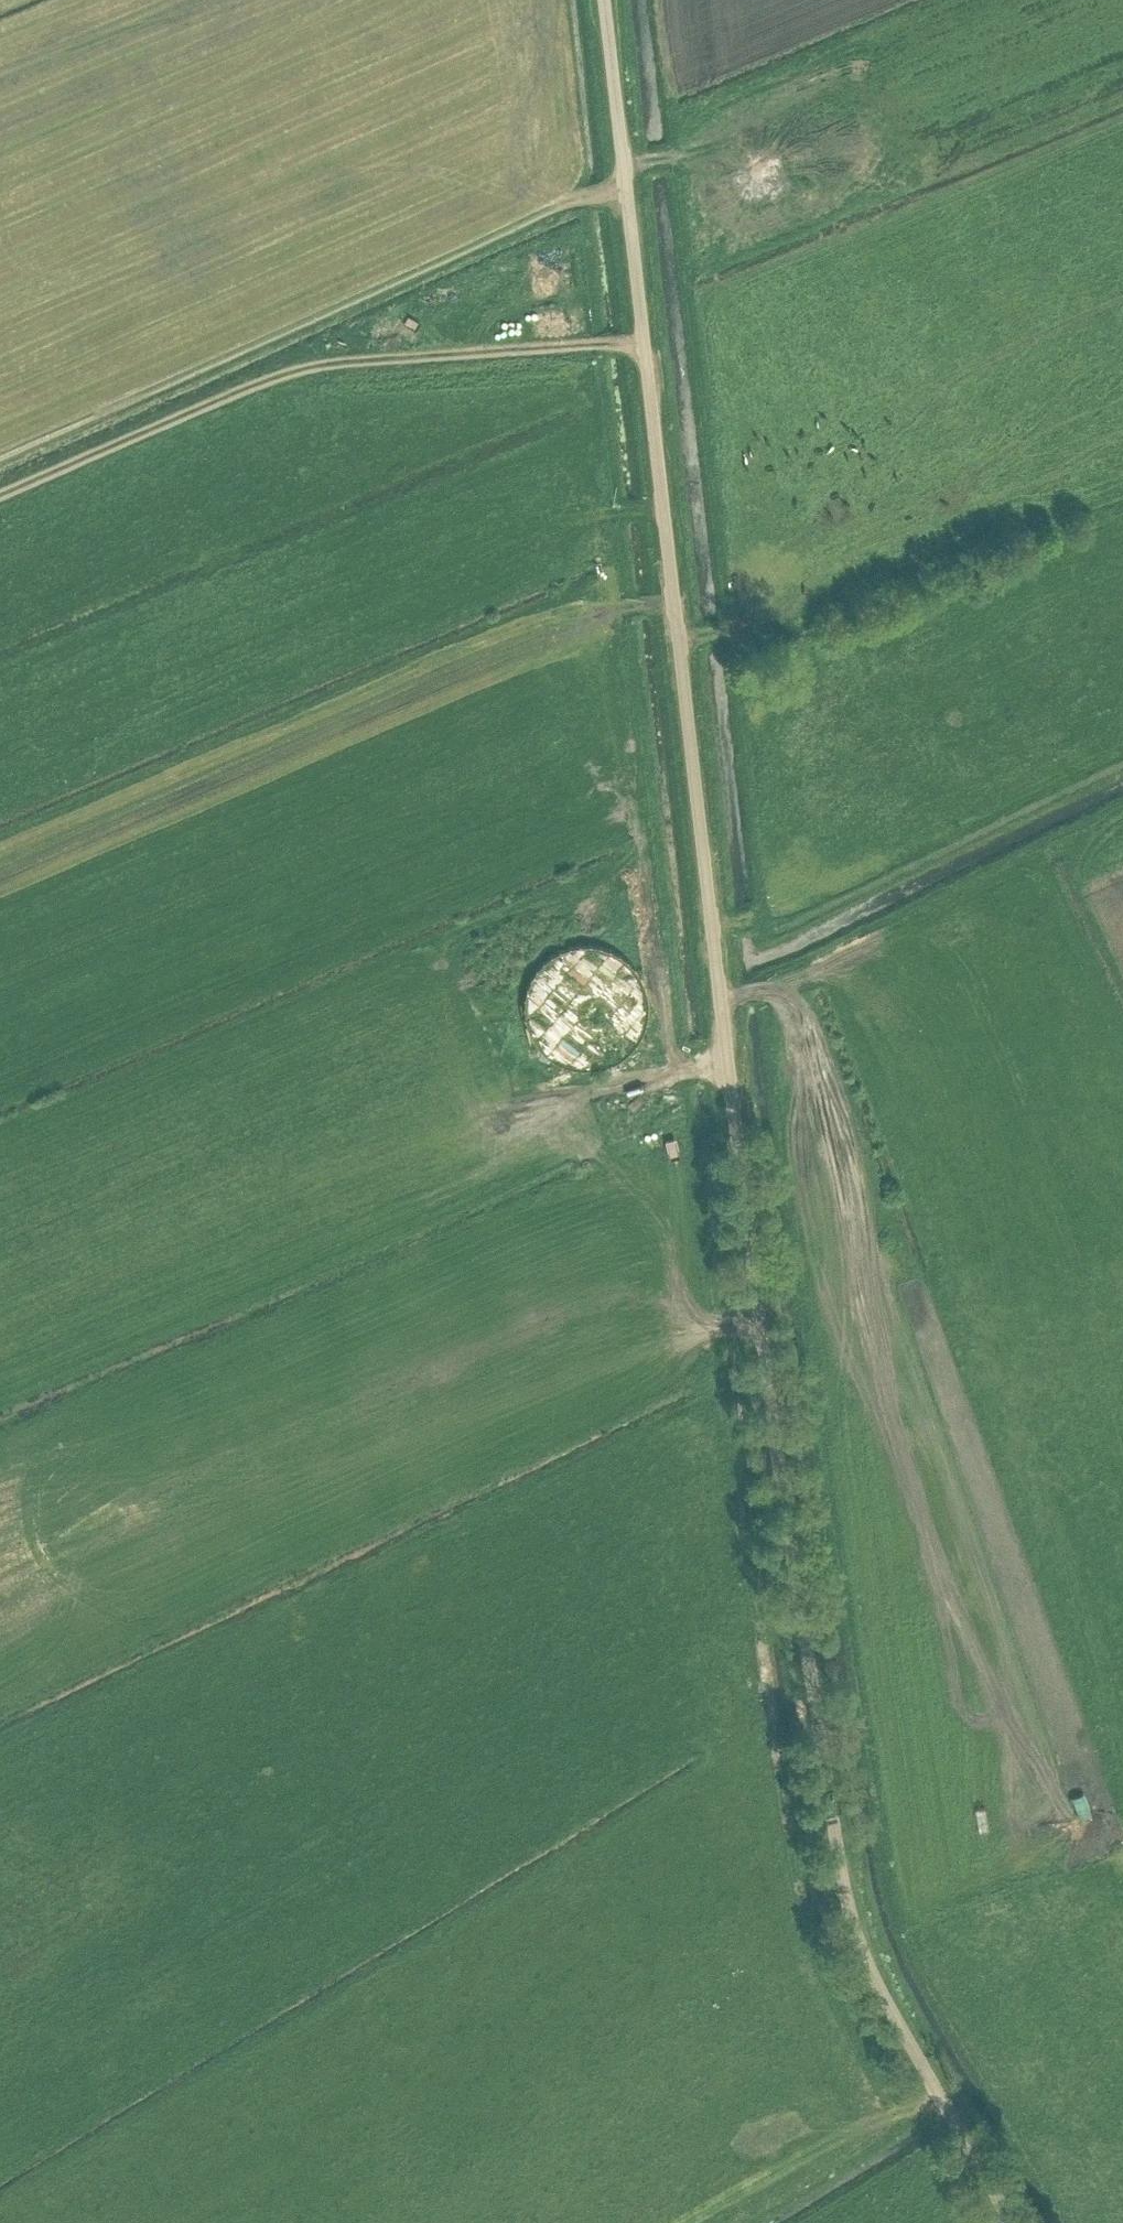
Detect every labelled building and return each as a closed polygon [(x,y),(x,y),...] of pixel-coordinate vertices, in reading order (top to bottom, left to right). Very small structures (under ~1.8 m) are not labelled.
[(653,1008),(654,998),(652,985),(649,975),(647,969),(642,962),(635,954),(627,948),(615,941),(602,938),(594,937),(584,938),(571,941),(559,948),(551,954),(544,962),(539,969),(537,975),(533,988),(532,998),(534,1010),(537,1022),(543,1033),(552,1042),(559,1048),(570,1054),(581,1058),(595,1059),(605,1058),(618,1053),(629,1047),(637,1039),(643,1032),(650,1020),(653,1008)]
